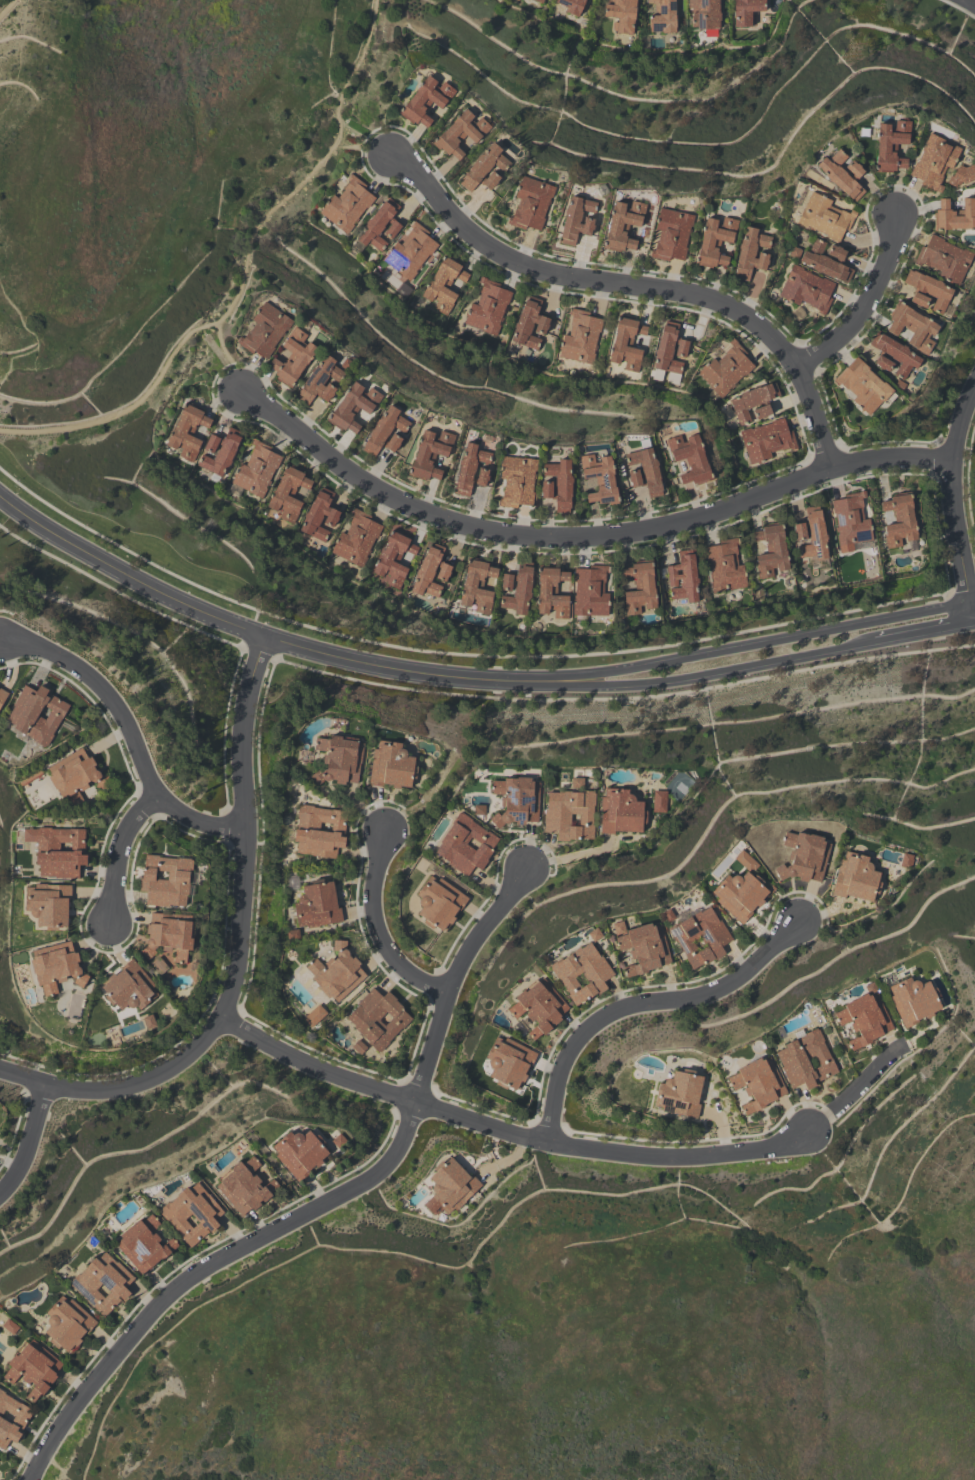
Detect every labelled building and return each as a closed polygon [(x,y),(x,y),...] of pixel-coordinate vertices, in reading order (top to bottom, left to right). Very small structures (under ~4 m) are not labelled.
[(555,1),(556,0),(584,0),(577,16),(565,10),(567,6),(555,1)] [(605,3),(606,0),(636,0),(635,6),(636,6),(635,19),(633,19),(632,33),(631,33),(631,34),(615,33),(616,30),(611,30),(612,21),(617,21),(617,17),(603,16),(604,3),(605,3)] [(646,3),(646,0),(675,0),(675,32),(661,32),(661,31),(649,31),(649,16),(651,16),(651,15),(654,15),(654,3),(652,3),(646,3)] [(687,8),(687,0),(718,0),(718,12),(720,12),(720,20),(718,20),(718,28),(691,28),(691,19),(690,19),(690,8),(687,8)] [(734,26),(733,0),(765,0),(766,11),(752,11),(752,15),(755,15),(755,24),(752,24),(752,26),(734,26)] [(441,108),(431,101),(425,109),(424,108),(423,110),(424,111),(423,113),(431,119),(426,126),(418,120),(415,124),(413,122),(412,124),(398,113),(427,74),(437,81),(435,84),(438,86),(443,80),(456,90),(448,101),(447,100),(441,108)] [(490,126),(475,143),(465,134),(456,143),(458,145),(457,146),(464,153),(458,160),(450,152),(448,155),(440,148),(439,149),(432,143),(443,130),(444,131),(453,122),(452,121),(462,110),(463,111),(465,108),(473,115),(470,119),(475,123),(480,117),(490,126)] [(878,123),(890,123),(890,127),(894,128),(895,120),(910,121),(910,133),(908,134),(907,143),(896,143),(895,155),(896,156),(896,158),(906,158),(906,167),(895,167),(895,170),(892,170),(892,172),(875,171),(876,154),(877,154),(877,142),(878,123)] [(960,148),(956,156),(957,156),(951,168),(946,166),(941,175),(943,176),(939,183),(944,186),(940,193),(935,190),(935,191),(919,183),(921,181),(908,174),(914,161),(916,162),(922,150),(921,149),(923,145),(924,146),(925,143),(924,143),(929,132),(960,148)] [(461,179),(469,170),(468,169),(477,158),(476,158),(479,155),(492,140),(502,149),(499,152),(509,161),(503,167),(502,166),(499,169),(493,164),(490,168),(500,177),(489,190),(483,184),(482,185),(478,181),(469,192),(459,183),(462,179),(461,179)] [(816,165),(824,156),(828,159),(838,148),(847,156),(838,165),(846,172),(846,173),(850,177),(852,174),(845,167),(852,159),(864,170),(854,180),(865,190),(854,202),(842,191),(833,182),(831,183),(827,180),(828,179),(827,177),(828,176),(816,165)] [(974,163),(974,165),(974,178),(964,183),(961,181),(959,185),(956,184),(955,186),(946,182),(950,175),(952,176),(956,166),(958,167),(959,164),(964,167),(974,163)] [(347,234),(318,212),(333,194),(337,197),(343,189),(342,188),(349,180),(346,178),(349,173),(350,174),(351,173),(366,185),(363,188),(375,197),(367,207),(366,206),(357,217),(359,218),(355,223),(354,222),(353,223),(354,225),(347,234)] [(507,223),(509,215),(512,216),(515,208),(516,208),(519,198),(514,197),(522,175),(555,187),(549,205),(547,204),(543,217),(544,218),(540,231),(526,226),(525,229),(507,223)] [(797,222),(811,191),(831,200),(829,205),(839,210),(839,209),(840,209),(841,208),(849,212),(851,208),(857,211),(848,231),(844,229),(838,242),(826,237),(827,234),(814,228),(813,230),(810,228),(810,227),(807,225),(807,226),(797,222)] [(589,234),(576,231),(573,245),(560,242),(561,238),(560,237),(565,213),(564,213),(565,208),(566,209),(567,206),(568,207),(570,195),(598,201),(595,212),(582,210),(580,221),(579,220),(578,223),(583,224),(585,216),(594,218),(594,220),(592,231),(590,231),(589,234)] [(399,206),(390,217),(401,225),(391,238),(384,232),(391,223),(387,221),(376,235),(386,243),(380,251),(367,241),(364,245),(357,239),(365,228),(364,227),(366,226),(365,225),(366,223),(364,222),(368,218),(369,218),(387,196),(399,206)] [(972,196),(974,196),(974,228),(940,229),(940,230),(934,230),(934,212),(936,212),(935,209),(939,209),(938,198),(947,198),(948,209),(950,209),(950,210),(953,210),(953,209),(962,208),(961,198),(972,197),(972,196)] [(640,227),(629,224),(627,233),(626,233),(626,235),(626,238),(637,240),(635,249),(624,247),(623,250),(621,249),(621,251),(602,247),(604,241),(605,241),(614,200),(626,203),(625,207),(629,208),(631,200),(648,203),(644,223),(641,222),(640,227)] [(650,256),(651,249),(654,249),(656,240),(657,241),(659,231),(655,230),(659,207),(694,215),(692,226),(690,226),(683,260),(669,257),(668,260),(650,256)] [(695,264),(705,216),(718,219),(717,223),(721,224),(723,216),(738,219),(735,233),(734,232),(731,242),(720,240),(718,248),(717,248),(717,251),(718,252),(718,253),(729,256),(727,266),(715,263),(714,266),(712,266),(712,267),(695,264)] [(438,244),(409,281),(405,278),(402,282),(397,278),(401,274),(384,260),(383,261),(381,259),(382,257),(383,258),(386,253),(385,252),(388,249),(389,250),(392,247),(391,247),(403,232),(406,235),(412,227),(410,225),(414,220),(429,232),(426,235),(438,244)] [(748,281),(734,278),(737,262),(737,261),(740,248),(738,247),(739,243),(740,243),(741,241),(742,241),(745,225),(758,228),(757,232),(773,235),(770,249),(757,246),(755,256),(754,256),(753,257),(756,258),(758,251),(768,254),(767,259),(768,259),(767,264),(765,263),(764,269),(751,266),(748,281)] [(958,285),(951,282),(951,283),(942,279),(943,278),(937,275),(939,270),(920,261),(919,264),(915,262),(922,246),(925,248),(931,234),(942,239),(942,241),(962,250),(963,248),(973,253),(958,285)] [(853,269),(847,283),(832,276),(832,277),(820,272),(820,273),(815,270),(816,269),(798,261),(804,249),(808,251),(814,237),(826,242),(821,254),(830,258),(830,259),(835,261),(837,257),(827,253),(831,244),(846,251),(842,259),(843,260),(841,264),(853,269)] [(421,295),(445,253),(460,262),(458,264),(461,265),(460,268),(469,274),(464,282),(455,277),(454,278),(452,277),(451,280),(452,280),(448,288),(458,294),(452,303),(453,304),(446,315),(432,307),(434,303),(421,295)] [(834,282),(828,296),(832,298),(824,316),(817,312),(818,310),(816,309),(809,305),(810,304),(801,300),(799,304),(791,301),(790,302),(785,299),(786,298),(778,294),(793,263),(803,268),(802,269),(805,271),(806,269),(809,271),(809,272),(822,278),(822,277),(834,282)] [(942,284),(953,289),(941,315),(930,310),(935,298),(916,289),(902,283),(908,269),(913,271),(913,270),(923,275),(924,274),(936,279),(936,278),(941,281),(941,282),(943,283),(942,284)] [(512,291),(507,304),(506,303),(501,317),(502,318),(496,335),(463,323),(471,301),(476,303),(480,294),(478,293),(482,284),(477,282),(480,275),(501,283),(500,287),(512,291)] [(919,306),(914,304),(915,303),(909,301),(914,291),(915,291),(929,298),(925,308),(920,306),(919,306)] [(511,340),(515,329),(514,328),(515,326),(514,326),(515,322),(516,323),(521,309),(522,309),(526,298),(527,299),(528,294),(542,299),(537,313),(550,318),(548,323),(549,324),(547,329),(546,329),(544,333),(534,330),(536,323),(533,322),(528,335),(540,339),(537,349),(511,340)] [(293,321),(287,330),(285,329),(283,332),(284,333),(282,336),(280,336),(272,347),(274,347),(266,358),(254,350),(252,353),(237,342),(241,336),(243,338),(249,329),(250,330),(256,322),(252,319),(265,301),(293,321)] [(886,329),(891,320),(889,319),(899,302),(912,309),(912,310),(939,326),(933,336),(930,333),(927,337),(934,341),(926,354),(905,342),(912,332),(901,326),(896,335),(886,329)] [(558,356),(560,349),(559,348),(561,341),(562,342),(563,334),(569,335),(571,325),(569,324),(571,315),(569,315),(571,307),(590,311),(589,315),(604,319),(602,326),(601,326),(600,332),(598,332),(595,345),(596,345),(595,350),(594,349),(593,353),(594,353),(592,364),(558,356)] [(645,335),(635,333),(635,335),(633,334),(632,337),(633,337),(631,346),(642,349),(637,371),(624,368),(626,360),(620,359),(619,363),(609,361),(610,357),(609,357),(610,351),(609,351),(610,348),(611,348),(612,342),(613,343),(616,330),(615,330),(617,321),(615,320),(616,315),(639,320),(638,324),(648,326),(645,335)] [(676,337),(678,337),(677,339),(688,341),(685,356),(675,354),(677,344),(673,343),(670,357),(671,357),(671,359),(683,362),(680,373),(653,367),(655,356),(654,356),(654,354),(654,353),(655,348),(656,348),(659,335),(660,335),(663,323),(664,324),(665,320),(679,323),(676,337)] [(290,387),(273,375),(276,371),(267,364),(273,356),(282,363),(283,362),(284,363),(287,359),(286,358),(290,352),(281,346),(288,335),(287,334),(295,325),(308,334),(303,341),(306,343),(308,340),(318,347),(290,387)] [(921,358),(915,368),(911,365),(902,379),(894,374),(901,362),(886,353),(884,357),(894,363),(889,371),(883,367),(882,368),(879,366),(879,365),(874,362),(881,350),(869,343),(878,330),(892,338),(892,339),(902,346),(903,345),(906,347),(906,348),(907,349),(907,350),(921,358)] [(697,372),(702,367),(702,366),(707,362),(707,363),(713,357),(717,361),(724,353),(725,352),(725,351),(731,345),(728,342),(732,338),(747,353),(744,355),(754,366),(744,375),(734,384),(735,385),(731,388),(730,387),(728,389),(729,390),(721,397),(697,372)] [(297,393),(304,383),(303,383),(311,372),(310,371),(313,366),(314,367),(315,366),(316,366),(326,353),(336,360),(333,364),(347,374),(340,383),(329,375),(322,384),(325,386),(328,382),(337,389),(331,397),(330,397),(327,401),(315,392),(307,404),(296,396),(298,394),(297,393)] [(852,400),(856,396),(848,388),(847,389),(840,383),(838,385),(833,380),(840,371),(841,372),(856,356),(868,367),(867,369),(882,382),(883,381),(893,390),(892,391),(896,395),(889,402),(885,398),(882,401),(881,400),(869,414),(863,409),(862,410),(855,403),(852,400)] [(678,384),(679,373),(668,372),(666,382),(678,384)] [(326,420),(354,380),(364,387),(361,391),(366,394),(370,387),(382,395),(375,405),(369,414),(359,407),(354,415),(353,414),(351,416),(353,418),(352,419),(361,425),(356,434),(346,428),(345,430),(342,429),(341,430),(326,420)] [(740,425),(730,399),(740,395),(740,393),(741,393),(741,392),(746,390),(746,391),(759,386),(759,387),(770,383),(770,384),(774,382),(779,395),(768,399),(769,404),(768,404),(771,413),(766,415),(766,416),(762,418),(761,416),(755,419),(752,409),(765,404),(763,401),(755,404),(756,405),(746,409),(751,420),(740,425)] [(208,427),(198,422),(197,424),(196,423),(194,426),(196,427),(192,435),(202,440),(192,462),(179,455),(181,451),(166,444),(174,427),(180,416),(179,416),(186,402),(203,411),(202,414),(212,419),(208,427)] [(362,450),(365,446),(364,445),(370,435),(369,434),(376,423),(375,422),(378,418),(379,418),(380,416),(381,417),(389,404),(399,410),(396,414),(409,423),(408,425),(406,424),(403,428),(406,429),(404,432),(393,426),(390,431),(402,439),(393,452),(385,447),(385,448),(381,446),(374,457),(362,450)] [(739,430),(750,427),(750,428),(752,427),(752,426),(757,424),(758,426),(771,422),(770,420),(783,417),(787,431),(791,430),(796,447),(790,449),(789,447),(780,450),(780,449),(769,452),(771,457),(760,460),(760,461),(749,464),(739,430)] [(210,433),(219,437),(219,436),(223,438),(229,426),(242,432),(240,436),(241,437),(236,447),(237,447),(233,456),(232,456),(230,460),(231,461),(229,465),(229,464),(226,469),(225,469),(221,477),(196,465),(201,453),(213,459),(215,454),(203,448),(210,433)] [(439,480),(429,476),(428,480),(410,474),(412,468),(410,468),(413,459),(414,459),(423,429),(434,433),(433,436),(438,438),(440,430),(455,435),(451,448),(450,447),(447,457),(436,453),(432,466),(442,470),(439,480)] [(713,478),(696,484),(696,482),(693,483),(691,480),(681,484),(678,475),(688,471),(688,469),(689,468),(689,466),(688,467),(684,458),(674,461),(671,453),(670,454),(665,439),(680,434),(683,442),(687,441),(686,437),(697,433),(700,442),(699,442),(700,446),(702,446),(713,478)] [(230,482),(240,462),(245,465),(255,445),(252,443),(254,439),(271,447),(269,450),(282,456),(276,468),(275,467),(268,480),(270,481),(268,485),(267,484),(265,487),(266,488),(262,498),(230,482)] [(485,486),(472,483),(469,496),(455,493),(456,488),(455,488),(460,464),(459,463),(460,459),(461,459),(461,457),(463,458),(466,441),(477,444),(476,449),(491,452),(489,463),(477,460),(473,477),(476,477),(479,466),(489,468),(485,486)] [(649,498),(645,485),(641,486),(641,485),(632,487),(630,481),(629,481),(628,477),(629,476),(628,471),(638,468),(641,479),(644,478),(640,462),(627,465),(624,454),(651,447),(654,458),(655,458),(661,479),(660,479),(662,490),(661,490),(662,494),(649,498)] [(610,455),(611,459),(612,459),(612,464),(611,464),(615,486),(616,486),(618,500),(616,500),(617,503),(609,504),(609,501),(598,503),(598,500),(587,502),(586,493),(597,491),(596,489),(598,489),(595,476),(584,478),(582,467),(581,467),(579,456),(593,453),(594,462),(600,461),(599,457),(610,455)] [(537,459),(536,470),(535,470),(534,473),(536,473),(535,478),(534,478),(532,492),(533,492),(532,505),(517,503),(517,507),(498,505),(499,498),(501,498),(503,488),(504,488),(505,479),(500,478),(501,470),(502,470),(502,465),(502,455),(537,459)] [(555,491),(555,486),(555,475),(550,475),(542,475),(542,463),(558,463),(558,459),(570,459),(570,475),(571,475),(571,501),(570,501),(570,508),(569,508),(569,512),(555,512),(555,498),(551,498),(551,497),(542,497),(542,491),(540,491),(540,487),(541,487),(541,481),(552,481),(552,491),(555,491)] [(292,524),(278,517),(281,511),(278,510),(277,512),(265,506),(285,464),(303,473),(302,476),(312,481),(308,489),(299,484),(298,486),(296,486),(295,488),(297,488),(292,497),(303,502),(292,524)] [(341,512),(333,527),(323,522),(326,515),(323,514),(318,525),(329,531),(324,542),(299,530),(305,519),(304,518),(304,517),(303,516),(305,511),(307,512),(312,500),(313,500),(320,485),(335,492),(328,506),(341,512)] [(872,540),(853,543),(854,550),(839,553),(835,527),(836,527),(834,513),(833,513),(831,501),(845,498),(845,494),(859,492),(859,491),(864,490),(865,496),(861,497),(862,504),(863,504),(863,506),(862,506),(862,508),(864,518),(869,518),(870,525),(871,525),(872,532),(871,532),(872,540)] [(884,524),(895,523),(893,509),(881,511),(880,501),(891,499),(890,496),(908,493),(908,495),(909,494),(910,497),(911,497),(917,539),(906,541),(905,537),(900,537),(902,545),(886,548),(884,534),(885,534),(884,524)] [(828,557),(816,559),(815,555),(799,558),(797,545),(809,543),(808,532),(809,532),(808,527),(804,528),(806,538),(796,540),(793,524),(803,522),(803,521),(807,520),(804,507),(818,505),(819,509),(820,509),(824,535),(826,534),(827,538),(825,538),(828,557)] [(331,552),(341,532),(345,534),(350,524),(349,524),(353,515),(349,513),(353,506),(371,515),(369,519),(383,526),(375,542),(373,541),(369,549),(370,550),(368,554),(367,554),(366,556),(367,557),(362,567),(331,552)] [(780,524),(781,528),(782,528),(788,569),(777,571),(778,573),(773,574),(773,576),(758,578),(756,564),(757,565),(755,555),(767,553),(765,538),(753,540),(752,532),(762,530),(762,527),(780,524)] [(398,588),(386,582),(390,574),(384,571),(382,576),(373,572),(374,568),(380,555),(381,555),(387,543),(385,543),(393,527),(402,531),(401,534),(410,538),(409,542),(418,546),(414,554),(404,549),(403,550),(402,550),(400,554),(401,554),(397,563),(408,568),(398,588)] [(711,593),(709,581),(711,580),(711,579),(709,579),(708,573),(710,572),(707,560),(706,560),(704,546),(719,544),(718,540),(737,536),(739,544),(737,545),(738,553),(736,553),(738,564),(744,563),(747,580),(745,580),(746,586),(727,590),(711,593)] [(452,565),(445,582),(435,577),(439,567),(436,565),(429,581),(441,586),(437,596),(422,590),(421,594),(411,590),(417,575),(416,574),(416,573),(415,572),(417,568),(418,568),(423,555),(424,556),(429,544),(430,545),(431,541),(445,547),(439,560),(452,565)] [(698,601),(686,602),(686,597),(670,599),(669,586),(668,586),(666,565),(674,565),(674,564),(679,563),(677,550),(692,549),(692,553),(693,553),(696,577),(698,577),(698,582),(696,582),(698,601)] [(498,568),(496,578),(484,575),(481,589),(493,591),(488,614),(474,611),(476,603),(471,602),(470,607),(459,605),(462,590),(461,590),(463,584),(466,573),(465,573),(468,558),(488,562),(487,566),(498,568)] [(526,614),(514,613),(515,609),(499,607),(500,595),(513,596),(514,586),(515,586),(516,580),(512,580),(510,591),(501,590),(502,573),(512,574),(513,573),(517,573),(518,560),(532,562),(531,566),(533,566),(530,601),(528,601),(526,614)] [(651,562),(656,607),(645,609),(644,605),(640,605),(641,613),(625,615),(623,601),(625,601),(624,591),(635,590),(633,576),(623,577),(622,568),(632,567),(632,564),(651,562)] [(559,567),(559,570),(570,571),(569,581),(558,580),(558,582),(556,582),(556,595),(569,595),(568,618),(553,618),(554,609),(548,608),(548,613),(537,613),(537,609),(537,594),(538,594),(539,581),(538,581),(539,564),(548,565),(548,567),(559,567)] [(607,615),(572,614),(573,603),(574,603),(574,600),(573,600),(573,595),(575,595),(575,581),(573,581),(574,568),(589,568),(589,564),(609,565),(609,572),(605,572),(605,582),(603,582),(603,592),(608,593),(608,600),(607,600),(607,604),(609,604),(609,607),(608,607),(607,615)] [(69,705),(53,734),(54,735),(47,748),(32,740),(33,739),(13,728),(15,725),(5,719),(24,685),(36,692),(40,685),(47,689),(44,695),(48,698),(50,695),(49,694),(49,693),(69,705)] [(8,692),(0,707),(0,687),(8,692)] [(324,780),(316,785),(310,775),(319,769),(321,772),(323,770),(325,768),(326,768),(327,764),(323,763),(324,754),(328,754),(328,751),(314,749),(316,737),(329,739),(329,734),(358,738),(358,742),(363,742),(361,764),(360,764),(357,783),(345,781),(345,784),(335,783),(336,780),(330,779),(329,781),(324,780)] [(411,787),(400,786),(400,788),(392,787),(392,784),(384,783),(384,785),(369,783),(373,748),(377,749),(378,740),(401,743),(401,748),(403,748),(405,749),(406,751),(407,754),(406,755),(415,757),(413,766),(417,766),(416,778),(412,778),(411,787)] [(90,780),(86,783),(88,786),(81,790),(79,787),(76,789),(82,799),(73,805),(67,796),(63,798),(57,788),(55,789),(48,777),(51,775),(49,773),(51,772),(48,767),(81,747),(87,757),(88,757),(88,758),(91,756),(95,764),(93,765),(96,770),(97,770),(99,771),(100,773),(101,774),(109,776),(106,788),(96,786),(97,781),(96,781),(95,781),(92,781),(91,780),(90,780)] [(539,782),(537,821),(526,820),(526,821),(524,821),(524,824),(515,824),(516,821),(511,821),(510,822),(509,823),(506,823),(505,823),(497,829),(488,818),(497,811),(500,815),(501,812),(503,811),(505,810),(505,806),(500,806),(501,797),(505,797),(505,794),(492,794),(492,780),(504,780),(504,778),(517,778),(517,777),(530,777),(530,781),(533,781),(533,782),(539,782)] [(642,832),(614,831),(614,834),(600,833),(601,809),(600,808),(601,796),(604,797),(604,788),(629,788),(628,793),(630,793),(632,794),(634,795),(635,798),(635,800),(643,801),(643,810),(647,810),(646,823),(642,822),(642,832)] [(557,840),(557,832),(543,831),(544,807),(547,807),(547,791),(558,791),(558,790),(569,790),(569,791),(581,792),(581,790),(593,790),(593,793),(595,793),(595,806),(594,806),(593,837),(579,837),(579,839),(568,838),(568,840),(557,840)] [(666,812),(652,811),(653,790),(666,790),(666,812)] [(344,848),(336,847),(334,856),(296,851),(298,841),(294,840),(295,828),(296,828),(298,818),(297,818),(298,804),(300,805),(300,804),(301,804),(313,805),(313,807),(347,811),(344,834),(340,833),(339,835),(345,836),(344,848)] [(435,851),(441,842),(440,841),(455,820),(454,819),(459,811),(461,812),(461,811),(472,819),(471,820),(487,831),(488,829),(499,837),(491,848),(494,850),(480,870),(474,865),(466,876),(447,863),(448,861),(435,851)] [(84,828),(84,852),(80,852),(80,855),(86,855),(86,864),(78,864),(78,877),(56,877),(56,875),(40,875),(40,864),(37,864),(37,841),(23,841),(23,828),(28,828),(28,827),(31,827),(31,828),(36,829),(36,827),(38,827),(38,826),(51,826),(51,828),(84,828)] [(791,860),(786,859),(789,848),(780,845),(785,831),(796,834),(797,831),(809,835),(809,833),(823,837),(822,841),(830,843),(819,880),(807,877),(806,882),(798,879),(798,877),(794,876),(793,877),(790,877),(788,876),(780,880),(772,868),(782,862),(785,866),(788,865),(790,864),(791,860)] [(758,864),(742,849),(734,857),(751,873),(758,864)] [(840,859),(844,860),(846,851),(868,857),(867,861),(869,862),(873,865),(873,867),(872,870),(880,872),(877,881),(882,882),(879,892),(875,891),(872,902),(846,895),(845,898),(831,894),(840,859)] [(913,855),(902,852),(900,865),(910,868),(913,855)] [(193,859),(192,873),(190,873),(188,895),(186,894),(185,905),(169,904),(169,906),(146,904),(147,890),(139,890),(140,878),(142,878),(143,867),(144,867),(145,854),(159,855),(159,857),(178,858),(178,857),(191,858),(191,859),(193,859)] [(716,901),(719,898),(712,892),(728,875),(731,878),(734,875),(736,875),(739,876),(745,869),(772,893),(760,907),(758,906),(753,911),(755,912),(743,925),(716,901)] [(421,896),(417,894),(430,875),(438,880),(439,877),(468,897),(460,910),(457,908),(452,916),(455,918),(451,924),(448,922),(442,930),(435,925),(433,928),(423,922),(425,919),(417,913),(422,906),(419,904),(419,899),(421,896)] [(304,893),(302,885),(333,880),(337,907),(340,907),(342,920),(297,927),(293,903),(298,902),(298,899),(298,898),(298,896),(300,895),(301,894),(304,893)] [(72,884),(72,899),(68,899),(68,927),(58,926),(58,930),(46,930),(46,926),(37,926),(37,917),(35,917),(33,917),(30,914),(30,912),(30,910),(25,910),(26,886),(35,887),(35,883),(47,883),(47,884),(72,884)] [(669,929),(701,910),(702,911),(711,906),(720,921),(721,920),(736,944),(726,950),(727,953),(706,965),(705,963),(694,970),(669,929)] [(146,945),(147,939),(148,939),(149,938),(149,933),(146,933),(147,923),(149,924),(150,912),(171,913),(171,912),(192,914),(190,937),(193,937),(192,950),(187,950),(186,963),(174,962),(175,948),(174,948),(174,947),(172,947),(172,951),(162,950),(163,945),(157,945),(157,946),(154,949),(156,952),(147,960),(139,951),(146,945)] [(628,978),(625,966),(634,963),(630,947),(620,950),(616,937),(627,934),(626,931),(655,922),(656,926),(662,924),(673,962),(671,962),(672,965),(628,978)] [(366,975),(336,1002),(331,996),(328,998),(318,988),(320,986),(315,981),(314,981),(310,978),(313,975),(305,967),(316,957),(322,964),(331,956),(334,960),(337,957),(336,956),(337,952),(338,950),(333,950),(333,939),(346,940),(346,949),(348,950),(349,952),(349,954),(349,955),(352,958),(354,956),(360,963),(358,965),(359,966),(358,967),(366,975)] [(549,965),(561,957),(562,959),(571,953),(571,952),(579,946),(580,948),(590,941),(599,955),(601,954),(614,973),(602,981),(607,988),(597,994),(596,992),(575,1006),(567,994),(569,993),(558,977),(556,978),(549,967),(550,967),(549,965)] [(72,978),(72,977),(72,976),(72,974),(65,975),(66,981),(57,982),(57,979),(55,980),(57,993),(43,995),(42,985),(38,986),(36,973),(33,973),(31,960),(34,960),(33,956),(34,956),(32,948),(70,943),(72,952),(73,952),(73,953),(78,953),(80,967),(80,969),(81,974),(87,973),(88,978),(86,978),(87,985),(73,986),(72,978)] [(127,1005),(121,1010),(115,1003),(111,1005),(104,996),(107,994),(101,986),(109,980),(107,977),(113,972),(115,975),(122,969),(120,967),(132,957),(155,985),(152,987),(158,994),(140,1009),(137,1005),(135,1007),(131,1008),(128,1006),(127,1005)] [(569,1007),(560,1014),(560,1015),(559,1016),(561,1018),(554,1024),(553,1022),(549,1025),(552,1027),(543,1034),(541,1032),(532,1040),(525,1032),(537,1023),(534,1020),(531,1022),(525,1014),(527,1012),(526,1010),(515,1019),(506,1009),(517,1000),(514,997),(524,989),(525,991),(538,980),(538,981),(543,977),(569,1007)] [(905,1028),(889,996),(892,995),(888,987),(909,977),(911,981),(914,980),(917,980),(919,981),(920,983),(921,984),(929,980),(933,988),(936,987),(941,998),(939,999),(943,1008),(933,1012),(934,1014),(927,1018),(925,1015),(915,1020),(916,1022),(905,1028)] [(411,1018),(388,1041),(389,1041),(380,1050),(379,1049),(378,1050),(346,1018),(358,1006),(355,1003),(372,986),(382,996),(388,990),(397,999),(396,1000),(403,1007),(401,1009),(411,1018)] [(893,1027),(883,1032),(883,1033),(870,1039),(871,1041),(851,1050),(847,1040),(856,1036),(856,1037),(860,1035),(857,1030),(853,1032),(849,1023),(852,1022),(851,1020),(840,1025),(834,1013),(846,1008),(844,1004),(854,999),(854,998),(866,992),(867,995),(870,993),(871,994),(876,992),(893,1027)] [(311,1027),(327,1013),(318,1003),(303,1018),(311,1027)] [(143,1016),(147,1028),(156,1026),(153,1014),(143,1016)] [(837,1071),(816,1082),(814,1078),(813,1079),(815,1084),(807,1088),(803,1081),(791,1087),(781,1067),(782,1066),(775,1052),(785,1047),(784,1044),(795,1039),(795,1038),(816,1027),(817,1029),(818,1029),(824,1040),(822,1041),(837,1071)] [(489,1075),(493,1068),(491,1067),(489,1064),(489,1060),(489,1059),(485,1057),(496,1035),(504,1039),(505,1036),(537,1053),(530,1067),(528,1066),(524,1073),(527,1075),(523,1081),(520,1080),(516,1089),(507,1084),(505,1088),(496,1083),(498,1080),(489,1075)] [(352,1046),(360,1054),(365,1048),(357,1041),(352,1046)] [(754,1100),(751,1094),(747,1097),(743,1088),(746,1086),(745,1084),(733,1090),(727,1077),(738,1072),(737,1068),(747,1063),(760,1057),(761,1060),(764,1058),(764,1059),(770,1056),(787,1092),(777,1097),(777,1098),(764,1104),(765,1106),(745,1115),(741,1105),(750,1101),(750,1102),(754,1100)] [(703,1076),(697,1104),(700,1104),(697,1117),(679,1113),(679,1114),(661,1111),(662,1107),(653,1105),(658,1082),(663,1083),(664,1080),(665,1079),(669,1077),(672,1078),(674,1070),(703,1076)] [(329,1153),(321,1159),(323,1161),(317,1167),(315,1164),(307,1171),(308,1173),(298,1182),(275,1155),(278,1153),(272,1146),(290,1131),(293,1134),(295,1133),(296,1132),(300,1132),(302,1133),(303,1135),(309,1129),(315,1137),(318,1134),(325,1142),(322,1144),(329,1153)] [(239,1160),(242,1163),(252,1155),(260,1164),(249,1173),(252,1177),(255,1174),(261,1181),(259,1183),(262,1187),(272,1178),(279,1186),(271,1193),(272,1194),(253,1211),(251,1208),(241,1216),(215,1186),(220,1182),(218,1179),(239,1160)] [(482,1184),(456,1211),(453,1208),(447,1214),(442,1209),(436,1214),(432,1214),(423,1204),(434,1193),(432,1191),(432,1189),(432,1187),(432,1185),(433,1184),(434,1183),(428,1177),(451,1157),(469,1176),(472,1174),(482,1184)] [(220,1224),(211,1232),(210,1231),(190,1247),(181,1236),(182,1235),(169,1220),(167,1221),(158,1210),(169,1200),(170,1201),(177,1195),(177,1194),(187,1186),(189,1188),(197,1181),(224,1212),(216,1220),(220,1224)] [(177,1245),(170,1251),(171,1252),(162,1260),(160,1259),(150,1268),(150,1267),(141,1274),(115,1244),(119,1240),(119,1239),(121,1237),(119,1235),(139,1218),(141,1221),(151,1213),(160,1224),(150,1232),(152,1235),(155,1233),(160,1239),(156,1242),(161,1247),(166,1243),(165,1242),(171,1237),(177,1245)] [(69,1283),(79,1272),(80,1274),(95,1258),(98,1260),(105,1252),(116,1263),(117,1262),(133,1278),(124,1287),(131,1293),(121,1302),(119,1301),(104,1317),(69,1283)] [(71,1298),(96,1322),(86,1333),(85,1332),(79,1338),(82,1340),(76,1346),(75,1345),(67,1353),(60,1346),(58,1348),(49,1341),(52,1338),(44,1331),(50,1325),(49,1324),(48,1322),(47,1320),(48,1317),(50,1316),(46,1312),(62,1295),(68,1301),(71,1298)] [(2,1326),(13,1334),(19,1327),(8,1318),(2,1326)] [(33,1402),(25,1396),(34,1385),(30,1381),(28,1384),(21,1378),(23,1375),(21,1373),(12,1384),(3,1376),(11,1366),(8,1363),(25,1341),(28,1343),(32,1339),(62,1363),(55,1372),(56,1373),(55,1374),(57,1376),(52,1383),(49,1381),(47,1384),(49,1386),(42,1395),(40,1393),(33,1402)] [(4,1448),(0,1446),(0,1388),(6,1391),(5,1393),(33,1410),(19,1433),(20,1433),(15,1442),(10,1438),(4,1448)]
